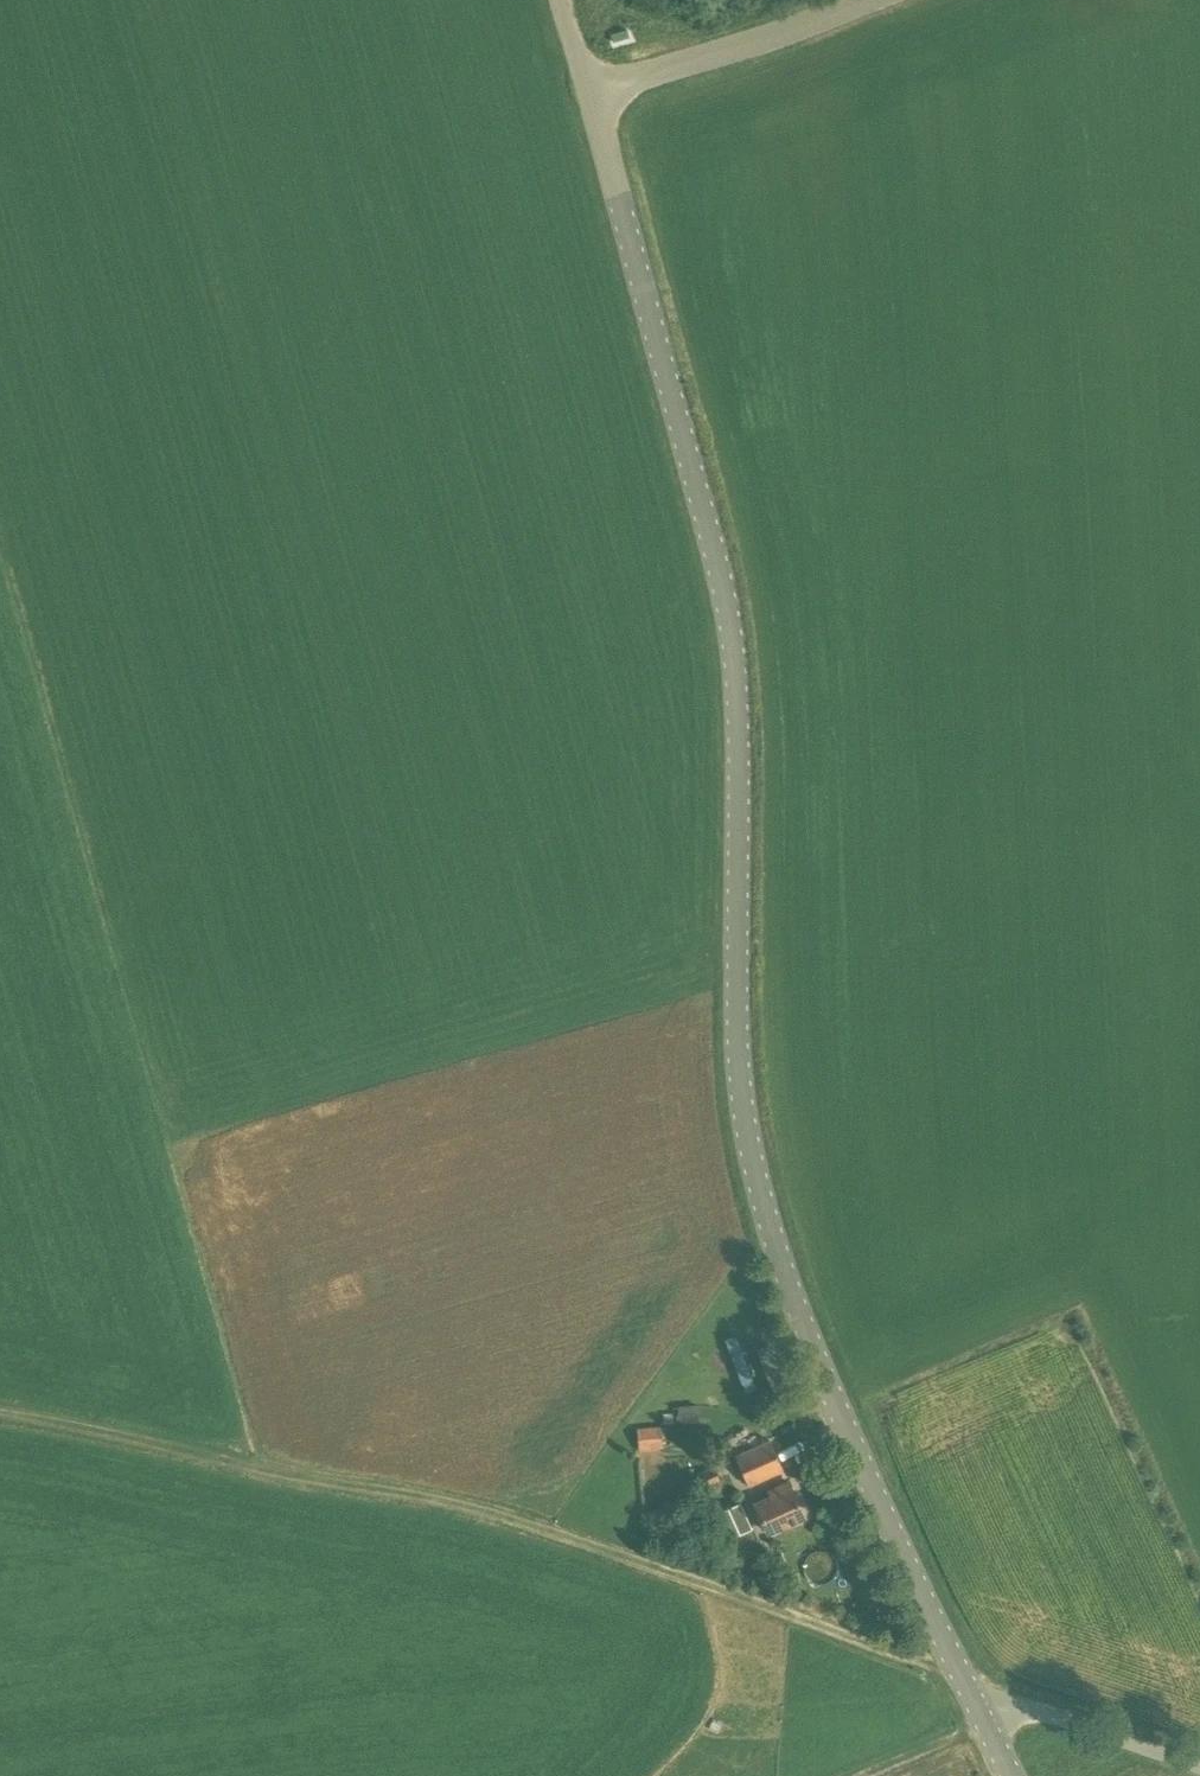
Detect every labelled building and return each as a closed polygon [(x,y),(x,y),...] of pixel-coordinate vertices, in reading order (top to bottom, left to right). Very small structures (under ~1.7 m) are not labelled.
[(674,1423),(673,1413),(662,1414),(663,1422),(659,1423),(660,1427),(636,1429),(638,1451),(699,1446),(697,1421),(674,1423)] [(749,1486),(784,1471),(769,1438),(734,1454),(749,1486)] [(770,1527),(803,1513),(789,1480),(768,1489),(771,1497),(760,1503),(770,1527)]
